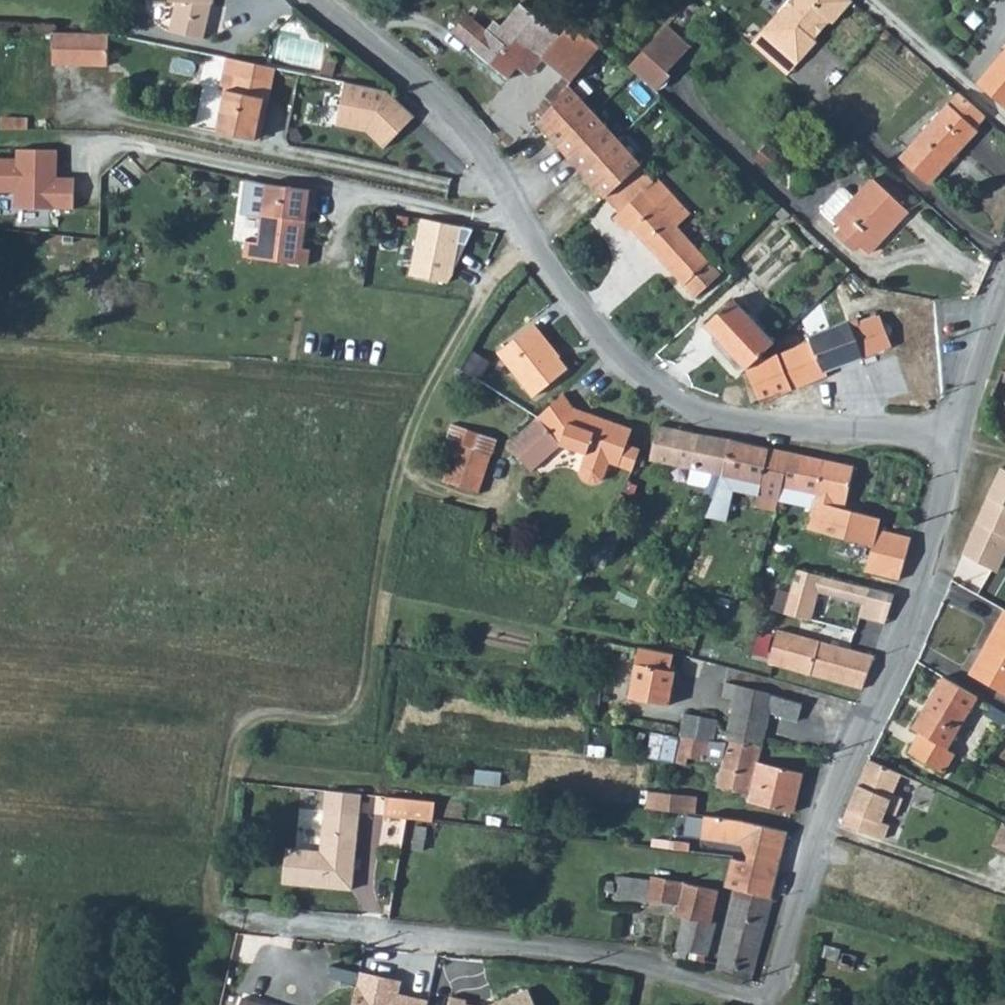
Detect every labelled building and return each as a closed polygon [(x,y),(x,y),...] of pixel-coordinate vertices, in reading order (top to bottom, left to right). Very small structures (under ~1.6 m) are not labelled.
[(176,32),(213,39),(214,1),(216,1),(216,0),(177,0),(176,32)] [(798,59),(816,37),(814,35),(829,17),(832,20),(849,0),(786,0),(762,27),(798,59)] [(470,44),(506,75),(518,61),(531,46),(543,55),(570,78),(598,43),(570,21),(559,36),(517,2),(499,24),(492,32),(485,26),(470,44)] [(485,26),(492,32),(499,24),(492,18),(485,26)] [(669,18),(641,48),(663,69),(691,39),(669,18)] [(470,44),(485,26),(479,22),(464,40),(470,44)] [(54,65),(108,67),(110,33),(55,32),(54,65)] [(518,61),(536,63),(543,55),(531,46),(518,61)] [(1004,102),(1004,46),(977,79),(1004,102)] [(641,48),(628,63),(651,84),(654,87),(667,72),(663,69),(641,48)] [(251,137),(258,97),(264,99),(267,80),(270,66),(222,56),(216,89),(224,91),(216,130),(251,137)] [(622,59),(614,67),(643,93),(651,84),(628,63),(622,59)] [(349,82),(342,125),(370,130),(388,149),(421,119),(394,89),(349,82)] [(535,119),(599,191),(634,159),(565,83),(535,119)] [(915,137),(944,163),(976,128),(974,125),(985,113),(958,90),(915,137)] [(251,137),(256,138),(264,99),(258,97),(251,137)] [(915,137),(899,155),(928,181),(944,163),(915,137)] [(751,154),(762,164),(773,153),(761,142),(751,154)] [(76,207),(77,173),(61,173),(62,145),(19,144),(19,154),(0,153),(0,188),(18,189),(17,205),(76,207)] [(616,210),(652,178),(634,159),(599,191),(616,210)] [(616,210),(628,224),(693,295),(719,272),(676,223),(689,211),(656,175),(652,178),(616,210)] [(821,203),(822,209),(838,224),(832,230),(852,249),(858,243),(868,251),(906,208),(870,175),(853,194),(843,185),(838,185),(821,203)] [(260,236),(265,179),(245,177),(242,207),(254,208),(252,235),(260,236)] [(267,185),(260,243),(247,242),(245,257),(308,265),(310,248),(303,248),(308,208),(315,209),(317,190),(267,185)] [(772,210),(781,219),(789,212),(779,202),(772,210)] [(616,210),(610,215),(623,229),(628,224),(616,210)] [(467,227),(426,219),(414,275),(455,283),(467,227)] [(743,368),(745,367),(746,365),(774,338),(733,295),(702,324),(743,368)] [(745,367),(757,398),(822,373),(821,370),(890,344),(878,311),(856,319),(855,315),(806,333),(809,341),(746,365),(745,367)] [(542,336),(531,322),(497,350),(533,394),(566,367),(557,357),(555,358),(539,339),(542,336)] [(542,336),(539,339),(555,358),(557,357),(558,355),(542,336)] [(453,371),(459,375),(462,369),(456,365),(453,371)] [(1004,382),(1004,370),(999,366),(994,376),(1004,382)] [(562,392),(505,443),(529,471),(559,444),(583,453),(578,471),(580,476),(584,481),(594,482),(603,475),(607,462),(617,465),(630,427),(571,405),(562,392)] [(438,457),(448,461),(441,479),(477,492),(496,438),(450,422),(438,457)] [(689,469),(711,474),(708,486),(704,497),(711,499),(722,471),(729,439),(657,424),(649,461),(689,469)] [(711,499),(724,502),(730,490),(756,495),(754,506),(774,510),(777,499),(789,452),(729,439),(722,471),(711,499)] [(777,499),(813,507),(815,496),(822,497),(844,502),(853,465),(789,452),(777,499)] [(993,571),(1004,548),(1004,470),(999,466),(961,555),(993,571)] [(687,482),(708,486),(711,474),(689,469),(687,482)] [(821,502),(843,507),(844,502),(822,497),(821,502)] [(827,531),(873,543),(866,572),(900,580),(911,536),(876,527),(879,517),(843,507),(821,502),(819,513),(808,511),(804,525),(827,531)] [(804,525),(796,556),(820,562),(827,531),(804,525)] [(893,594),(797,567),(785,613),(809,620),(816,591),(862,603),(859,617),(884,623),(893,594)] [(966,672),(1004,693),(1004,609),(1002,607),(994,621),(997,623),(981,652),(978,651),(966,672)] [(780,666),(788,632),(776,628),(767,663),(780,666)] [(780,666),(809,674),(817,639),(788,632),(780,666)] [(809,674),(861,687),(873,654),(817,639),(809,674)] [(671,649),(636,643),(627,694),(666,701),(673,666),(668,666),(671,649)] [(940,675),(911,726),(918,730),(907,750),(942,771),(953,751),(946,747),(976,695),(940,675)] [(723,740),(763,745),(769,715),(795,721),(800,701),(723,683),(720,696),(731,699),(723,740)] [(598,710),(599,693),(587,692),(586,710),(598,710)] [(678,735),(707,740),(713,740),(717,719),(682,712),(678,735)] [(673,761),(677,737),(649,732),(645,756),(673,761)] [(673,761),(684,765),(686,757),(703,761),(707,740),(678,735),(677,737),(673,761)] [(703,761),(719,764),(723,740),(713,740),(707,740),(703,761)] [(715,786),(747,793),(757,795),(760,782),(798,792),(803,772),(759,762),(763,745),(723,740),(719,764),(715,786)] [(839,822),(882,838),(887,824),(880,821),(884,811),(894,814),(901,796),(892,793),(899,772),(867,757),(839,822)] [(473,783),(498,785),(499,771),(474,768),(473,783)] [(747,793),(745,801),(793,812),(798,792),(760,782),(757,795),(747,793)] [(644,809),(694,814),(697,795),(646,790),(644,809)] [(286,847),(283,883),(350,889),(359,795),(325,791),(320,850),(286,847)] [(408,820),(410,801),(385,798),(383,817),(408,820)] [(433,822),(436,803),(410,801),(408,820),(433,822)] [(706,815),(704,842),(737,845),(743,855),(741,862),(728,858),(722,887),(734,889),(769,898),(786,829),(751,821),(706,815)] [(989,844),(1004,851),(1004,822),(1001,820),(989,844)] [(409,849),(423,851),(427,826),(414,824),(409,849)] [(672,956),(685,959),(687,950),(706,955),(715,921),(712,920),(718,888),(649,876),(649,879),(618,875),(615,897),(645,901),(646,899),(674,905),(672,915),(681,916),(672,956)] [(716,968),(749,978),(769,898),(734,889),(716,968)] [(820,954),(835,958),(838,946),(823,942),(820,954)] [(685,959),(704,965),(706,955),(687,950),(685,959)] [(837,966),(852,970),(856,953),(840,950),(837,966)] [(812,985),(813,996),(828,995),(826,984),(812,985)] [(812,985),(803,986),(804,997),(813,996),(812,985)] [(528,986),(485,1004),(537,1004),(528,986)] [(408,1000),(370,990),(366,1004),(406,1004),(408,1000)] [(449,995),(447,1004),(475,1004),(465,1003),(466,999),(449,995)] [(240,996),(238,1004),(276,1004),(240,996)]
